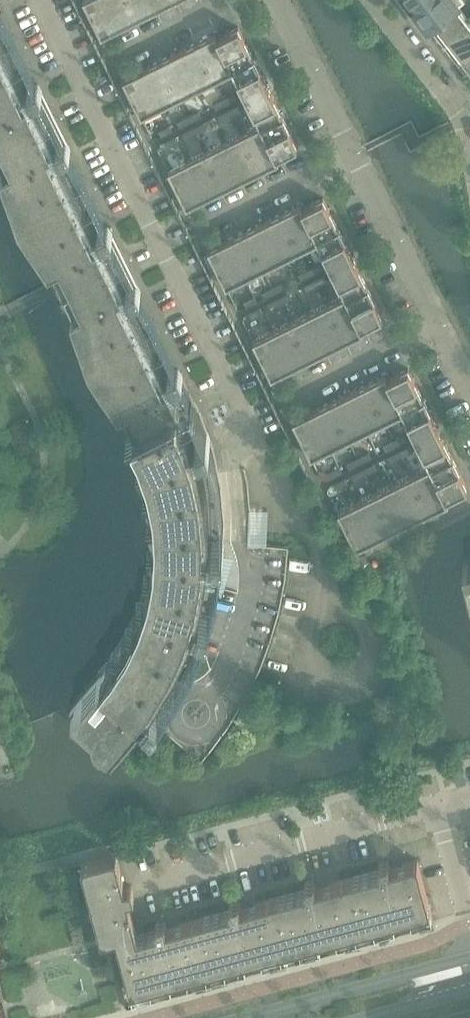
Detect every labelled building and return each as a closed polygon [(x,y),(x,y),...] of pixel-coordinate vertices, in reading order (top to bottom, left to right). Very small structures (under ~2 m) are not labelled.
[(101,36),(120,27),(107,0),(83,0),(101,36)] [(120,27),(139,18),(130,0),(107,0),(120,27)] [(139,18),(157,8),(153,0),(130,0),(139,18)] [(157,8),(174,0),(153,0),(157,8)] [(405,5),(407,3),(408,5),(409,4),(413,10),(427,0),(402,0),(405,5)] [(414,12),(415,14),(413,15),(419,23),(421,22),(422,23),(423,22),(427,28),(458,5),(458,6),(464,1),(464,0),(427,0),(413,10),(414,12)] [(427,28),(428,29),(430,27),(444,45),(469,24),(469,21),(458,6),(458,5),(427,28)] [(5,170),(1,172),(14,211),(19,224),(49,269),(53,267),(59,280),(63,287),(64,289),(75,313),(71,315),(89,366),(120,410),(123,410),(134,432),(195,403),(194,402),(183,379),(183,378),(183,377),(182,376),(182,375),(181,374),(181,373),(181,372),(180,372),(180,371),(179,370),(178,370),(177,370),(166,345),(153,319),(139,295),(140,294),(141,294),(141,293),(141,292),(140,291),(140,290),(140,289),(139,289),(139,288),(139,287),(138,287),(138,286),(137,285),(136,284),(135,285),(124,264),(122,258),(112,237),(113,236),(113,235),(112,235),(112,234),(112,233),(111,232),(111,231),(110,230),(110,229),(109,227),(108,227),(107,227),(106,227),(99,211),(95,202),(82,176),(69,152),(70,152),(70,151),(71,150),(70,150),(70,149),(70,148),(70,147),(69,147),(69,146),(69,145),(68,145),(68,144),(67,143),(67,142),(66,142),(65,142),(60,133),(58,129),(55,124),(53,119),(51,114),(48,109),(46,104),(44,99),(42,95),(42,94),(42,93),(42,92),(42,91),(42,90),(41,90),(41,89),(41,88),(40,88),(40,87),(39,86),(38,85),(37,85),(36,85),(35,82),(25,60),(12,34),(0,12),(0,160),(5,170)] [(444,45),(458,63),(469,53),(469,24),(444,45)] [(226,55),(233,67),(253,57),(247,45),(238,27),(218,37),(226,55)] [(216,33),(197,42),(215,79),(233,71),(234,70),(233,67),(226,55),(218,37),(216,33)] [(197,42),(179,51),(197,88),(215,79),(197,42)] [(179,51),(160,61),(178,98),(197,88),(179,51)] [(458,63),(466,73),(469,70),(469,53),(458,63)] [(234,70),(233,71),(237,79),(246,98),(268,87),(259,69),(253,57),(233,67),(234,70)] [(160,61),(141,70),(160,107),(178,98),(160,61)] [(141,70),(123,79),(141,116),(160,107),(141,70)] [(261,124),(262,127),(282,117),(276,104),(268,87),(246,98),(254,115),(259,125),(261,124)] [(235,92),(224,98),(227,104),(238,98),(235,92)] [(224,98),(213,103),(216,109),(227,104),(224,98)] [(241,104),(230,109),(233,115),(243,110),(241,104)] [(230,109),(219,114),(222,120),(233,115),(230,109)] [(198,111),(188,116),(191,122),(201,117),(198,111)] [(188,116),(177,121),(180,127),(191,122),(188,116)] [(282,117),(262,127),(268,139),(277,156),(297,146),(282,117)] [(204,122),(193,127),(196,133),(207,128),(204,122)] [(259,125),(242,133),(261,170),(279,161),(277,156),(268,139),(262,127),(261,124),(259,125)] [(170,125),(159,130),(162,136),(173,131),(170,125)] [(193,127),(182,133),(185,139),(196,133),(193,127)] [(242,133),(224,142),(242,179),(261,170),(242,133)] [(175,136),(164,142),(167,148),(178,142),(175,136)] [(224,142),(205,152),(223,189),(242,179),(224,142)] [(205,152),(187,161),(205,198),(223,189),(205,152)] [(187,161),(168,170),(186,207),(205,198),(187,161)] [(311,226),(317,238),(338,228),(332,216),(323,198),(303,208),(311,226)] [(301,204),(282,213),(300,250),(317,241),(319,241),(317,238),(311,226),(303,208),(301,204)] [(282,213),(263,222),(282,259),(300,250),(282,213)] [(263,222),(245,231),(263,268),(282,259),(263,222)] [(338,228),(317,238),(319,241),(317,241),(322,251),(331,268),(353,257),(344,240),(338,228)] [(245,231),(226,241),(245,278),(263,268),(245,231)] [(226,241),(208,250),(226,287),(245,278),(226,241)] [(353,257),(331,268),(339,285),(344,295),(346,295),(347,297),(367,287),(361,274),(353,257)] [(320,263),(309,269),(312,274),(323,269),(320,263)] [(309,269),(298,274),(301,280),(312,274),(309,269)] [(325,274),(314,280),(317,286),(328,280),(325,274)] [(314,280),(304,285),(307,291),(317,286),(314,280)] [(283,281),(272,287),(275,293),(286,287),(283,281)] [(272,287),(262,292),(264,298),(275,293),(272,287)] [(367,287),(347,297),(353,310),(362,327),(382,317),(374,300),(367,287)] [(289,292),(278,298),(281,304),(292,298),(289,292)] [(344,295),(327,304),(345,341),(364,331),(362,327),(353,310),(347,297),(346,295),(344,295)] [(254,296),(243,301),(246,307),(257,302),(254,296)] [(278,298),(267,303),(270,309),(281,304),(278,298)] [(327,304),(309,313),(327,350),(345,341),(327,304)] [(260,307),(249,312),(252,318),(263,313),(260,307)] [(309,313),(290,322),(308,359),(327,350),(309,313)] [(290,322),(271,332),(290,368),(308,359),(290,322)] [(271,332),(253,341),(271,378),(290,368),(271,332)] [(397,397),(402,409),(423,399),(417,387),(408,369),(388,379),(397,397)] [(385,375),(367,384),(385,421),(402,412),(404,411),(402,409),(397,397),(388,379),(385,375)] [(367,384),(348,393),(367,430),(385,421),(367,384)] [(348,393),(330,402),(348,439),(367,430),(348,393)] [(404,411),(402,412),(407,421),(416,439),(438,428),(429,410),(423,399),(402,409),(404,411)] [(330,402),(311,411),(330,448),(348,439),(330,402)] [(102,675),(70,713),(111,749),(118,740),(124,733),(143,712),(201,762),(209,753),(228,728),(245,700),(259,672),(270,642),(279,611),(285,580),(288,547),(267,546),(268,510),(250,509),(248,490),(248,480),(245,469),(234,471),(219,474),(213,449),(210,442),(209,437),(207,433),(206,430),(200,414),(195,403),(134,432),(140,444),(145,459),(149,471),(153,487),(155,499),(157,515),(157,528),(157,544),(156,557),(153,573),(150,585),(145,601),(141,613),(134,627),(129,639),(120,652),(113,663),(102,675)] [(311,411),(293,421),(311,458),(330,448),(311,411)] [(438,428),(416,439),(424,456),(429,466),(431,465),(432,468),(452,458),(446,445),(438,428)] [(405,434),(394,439),(397,445),(408,440),(405,434)] [(394,439),(383,445),(386,451),(397,445),(394,439)] [(410,445),(399,450),(402,456),(413,451),(410,445)] [(399,450),(389,456),(391,462),(402,456),(399,450)] [(368,452),(357,457),(360,463),(371,458),(368,452)] [(357,457),(347,463),(350,469),(360,463),(357,457)] [(452,458),(432,468),(438,480),(447,498),(467,488),(459,470),(452,458)] [(374,463),(363,469),(366,475),(377,469),(374,463)] [(429,466),(412,475),(430,512),(449,502),(447,498),(438,480),(432,468),(431,465),(429,466)] [(339,466),(328,472),(331,478),(342,472),(339,466)] [(363,469),(352,474),(355,480),(366,475),(363,469)] [(412,475),(393,484),(412,521),(430,512),(412,475)] [(345,478),(334,483),(337,489),(348,484),(345,478)] [(393,484),(375,493),(393,530),(412,521),(393,484)] [(375,493),(356,502),(375,539),(393,530),(375,493)] [(356,502),(338,512),(356,548),(375,539),(356,502)] [(134,895),(132,888),(132,887),(131,886),(131,885),(130,885),(129,885),(128,885),(124,885),(116,853),(81,862),(102,939),(116,935),(117,937),(118,940),(138,935),(137,932),(136,929),(128,897),(134,895)] [(379,870),(343,879),(356,929),(415,913),(420,930),(435,926),(417,860),(390,867),(388,860),(381,862),(380,862),(379,863),(379,864),(378,865),(378,866),(378,867),(379,870)] [(304,887),(305,890),(269,899),(282,949),(341,933),(346,950),(361,946),(356,929),(343,879),(316,887),(314,880),(307,882),(306,882),(305,883),(304,885),(304,886),(304,887)] [(230,910),(194,920),(207,969),(266,953),(270,970),(287,966),(282,949),(269,899),(241,907),(239,900),(232,902),(231,902),(230,903),(229,904),(229,905),(229,906),(229,907),(230,910)] [(138,935),(118,940),(131,990),(192,973),(196,990),(212,986),(207,969),(194,920),(167,927),(165,920),(158,922),(156,922),(156,923),(155,924),(155,925),(155,926),(155,927),(156,930),(138,935)]
